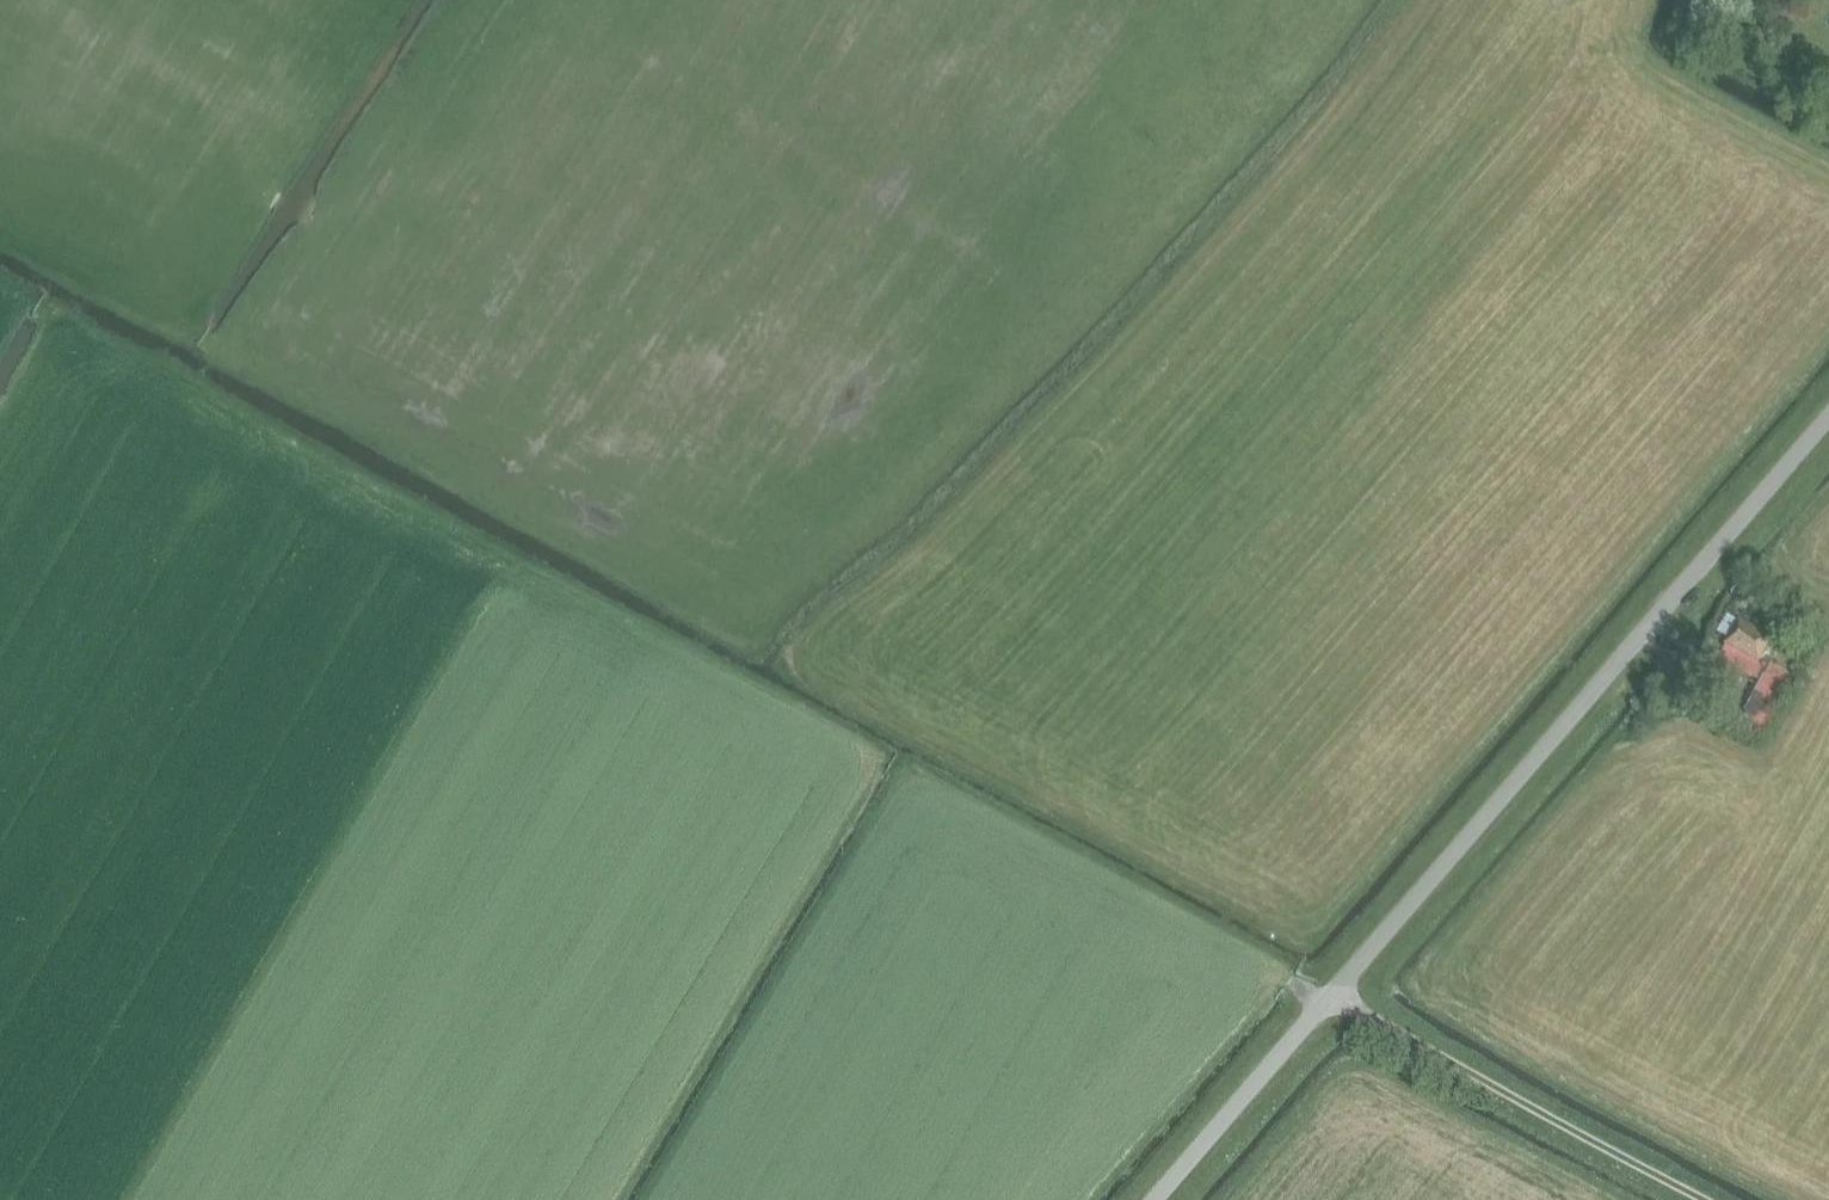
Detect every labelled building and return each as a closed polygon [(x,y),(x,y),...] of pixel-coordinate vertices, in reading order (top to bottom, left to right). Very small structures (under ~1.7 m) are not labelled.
[(1779,644),(1769,638),(1737,621),(1728,638),(1724,645),(1718,657),(1760,679),(1766,667),(1771,658),(1775,651),(1779,644)] [(1794,680),(1808,652),(1792,644),(1778,672),(1768,666),(1737,723),(1763,737),(1794,680)]
